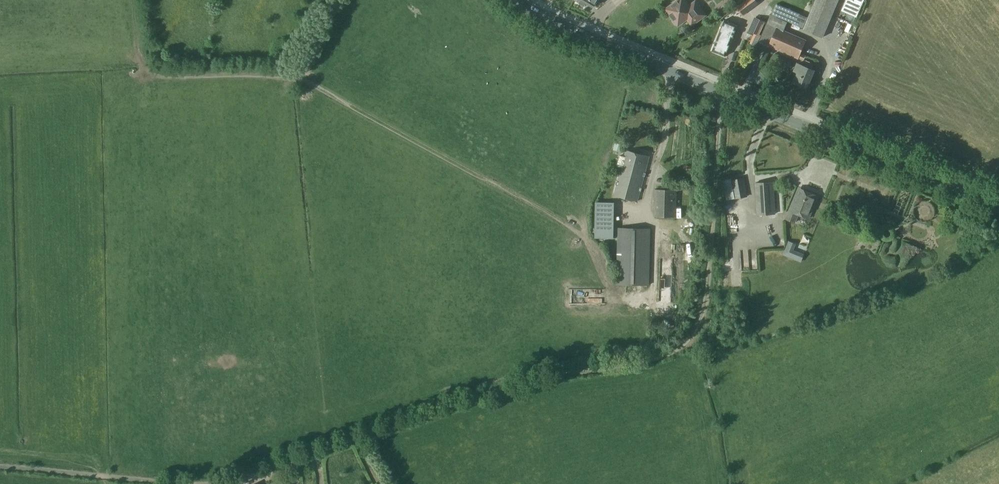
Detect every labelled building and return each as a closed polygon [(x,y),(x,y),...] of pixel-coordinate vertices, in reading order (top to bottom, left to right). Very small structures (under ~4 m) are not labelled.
[(685,0),(678,0),(674,3),(675,4),(674,8),(668,12),(674,19),(673,21),(675,24),(677,24),(678,26),(685,20),(690,27),(706,15),(696,1),(689,6),(685,0)] [(727,9),(733,5),(730,0),(724,4),(727,9)] [(756,0),(747,0),(737,7),(742,15),(759,3),(756,0)] [(803,29),(823,37),(838,0),(816,0),(803,29)] [(863,0),(848,0),(843,9),(856,15),(863,0)] [(798,58),(805,40),(783,31),(788,20),(771,13),(760,41),(798,58)] [(712,51),(726,56),(737,27),(723,22),(712,51)] [(794,82),(807,87),(814,70),(812,69),(814,64),(806,61),(804,66),(797,63),(794,70),(798,72),(794,82)] [(622,167),(615,195),(637,201),(649,156),(627,150),(625,156),(620,155),(617,166),(622,167)] [(733,180),(732,180),(735,198),(748,195),(745,178),(733,180)] [(755,182),(757,215),(776,213),(774,182),(755,182)] [(818,196),(798,188),(786,218),(795,222),(799,214),(809,218),(818,196)] [(677,189),(655,189),(654,216),(676,217),(677,189)] [(651,228),(618,227),(616,284),(650,285),(651,228)]
